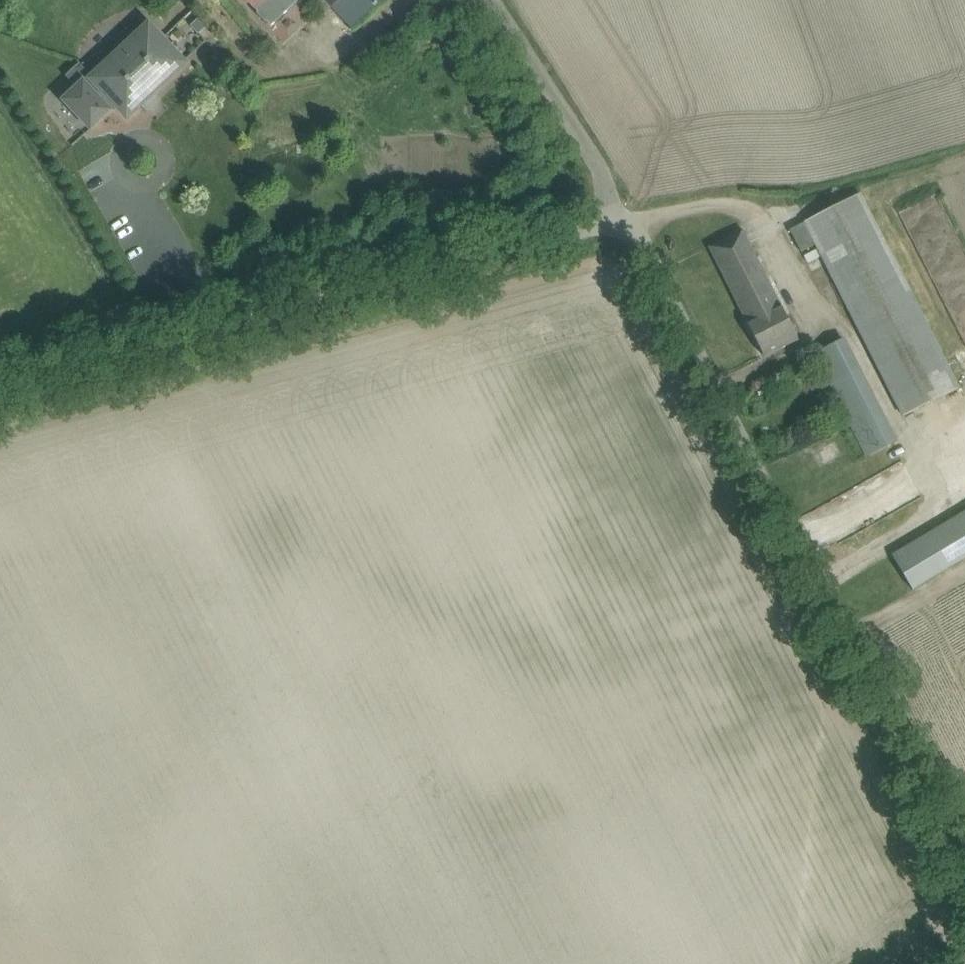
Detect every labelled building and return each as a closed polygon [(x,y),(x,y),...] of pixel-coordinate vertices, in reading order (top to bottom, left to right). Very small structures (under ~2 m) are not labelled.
[(271,25),(289,10),(280,0),(248,0),(271,25)] [(352,29),(384,0),(325,0),(352,29)] [(199,17),(191,25),(199,34),(208,26),(199,17)] [(77,87),(64,100),(91,129),(117,104),(127,115),(183,62),(149,26),(149,27),(144,21),(130,34),(135,40),(93,78),(103,89),(90,101),(77,87)] [(323,68),(323,70),(323,71),(323,73),(324,74),(325,75),(326,76),(327,76),(329,77),(330,77),(332,76),(333,76),(334,75),(335,74),(336,73),(337,71),(337,70),(337,69),(337,67),(336,66),(335,64),(334,64),(333,63),(332,62),(330,62),(329,62),(328,62),(327,63),(326,63),(324,64),(324,65),(323,67),(323,68)] [(860,193),(792,228),(803,251),(817,244),(819,247),(904,415),(959,388),(860,193)] [(743,230),(710,246),(764,356),(798,339),(743,230)] [(816,353),(868,455),(896,441),(844,339),(816,353)] [(893,556),(913,589),(964,558),(964,512),(893,556)]
